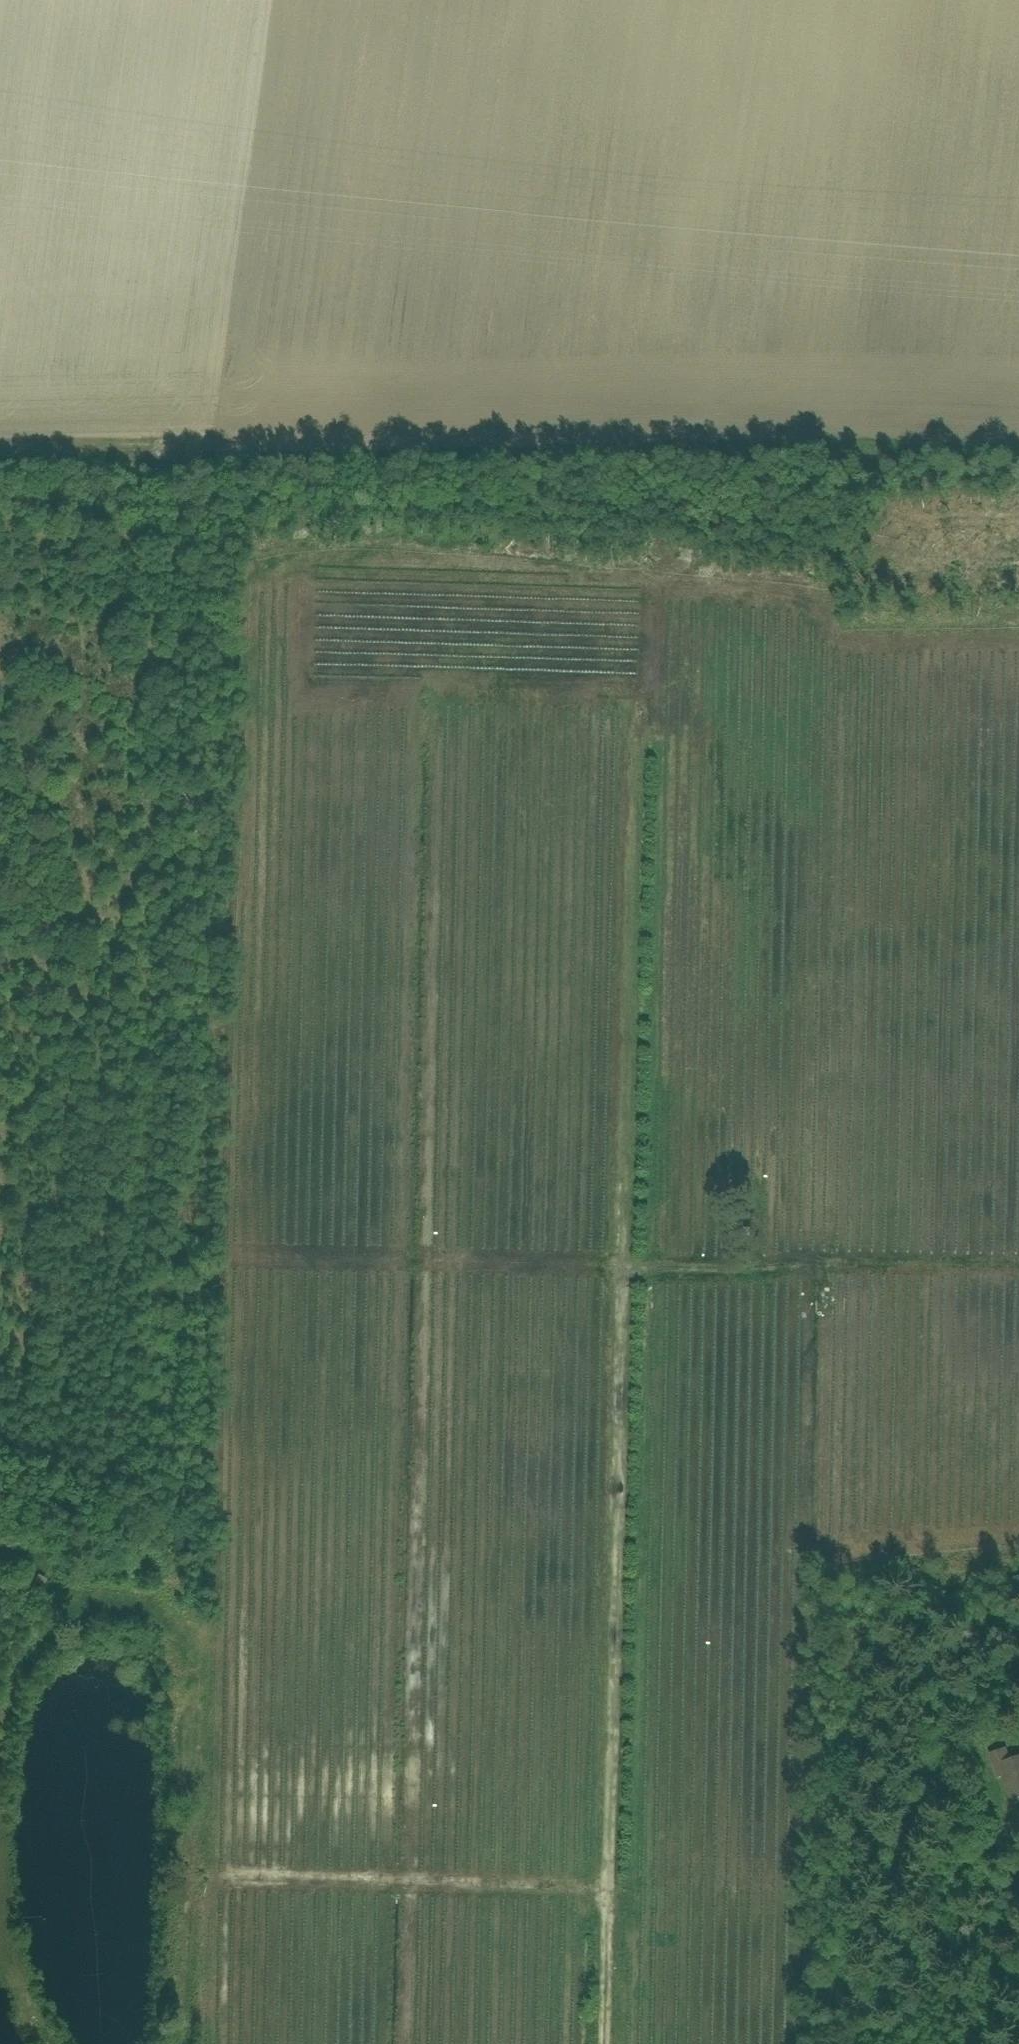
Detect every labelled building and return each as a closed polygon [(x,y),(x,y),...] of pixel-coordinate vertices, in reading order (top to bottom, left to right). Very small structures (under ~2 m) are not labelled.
[(994,1753),(1015,1807),(1018,1805),(1018,1744),(994,1753)]
